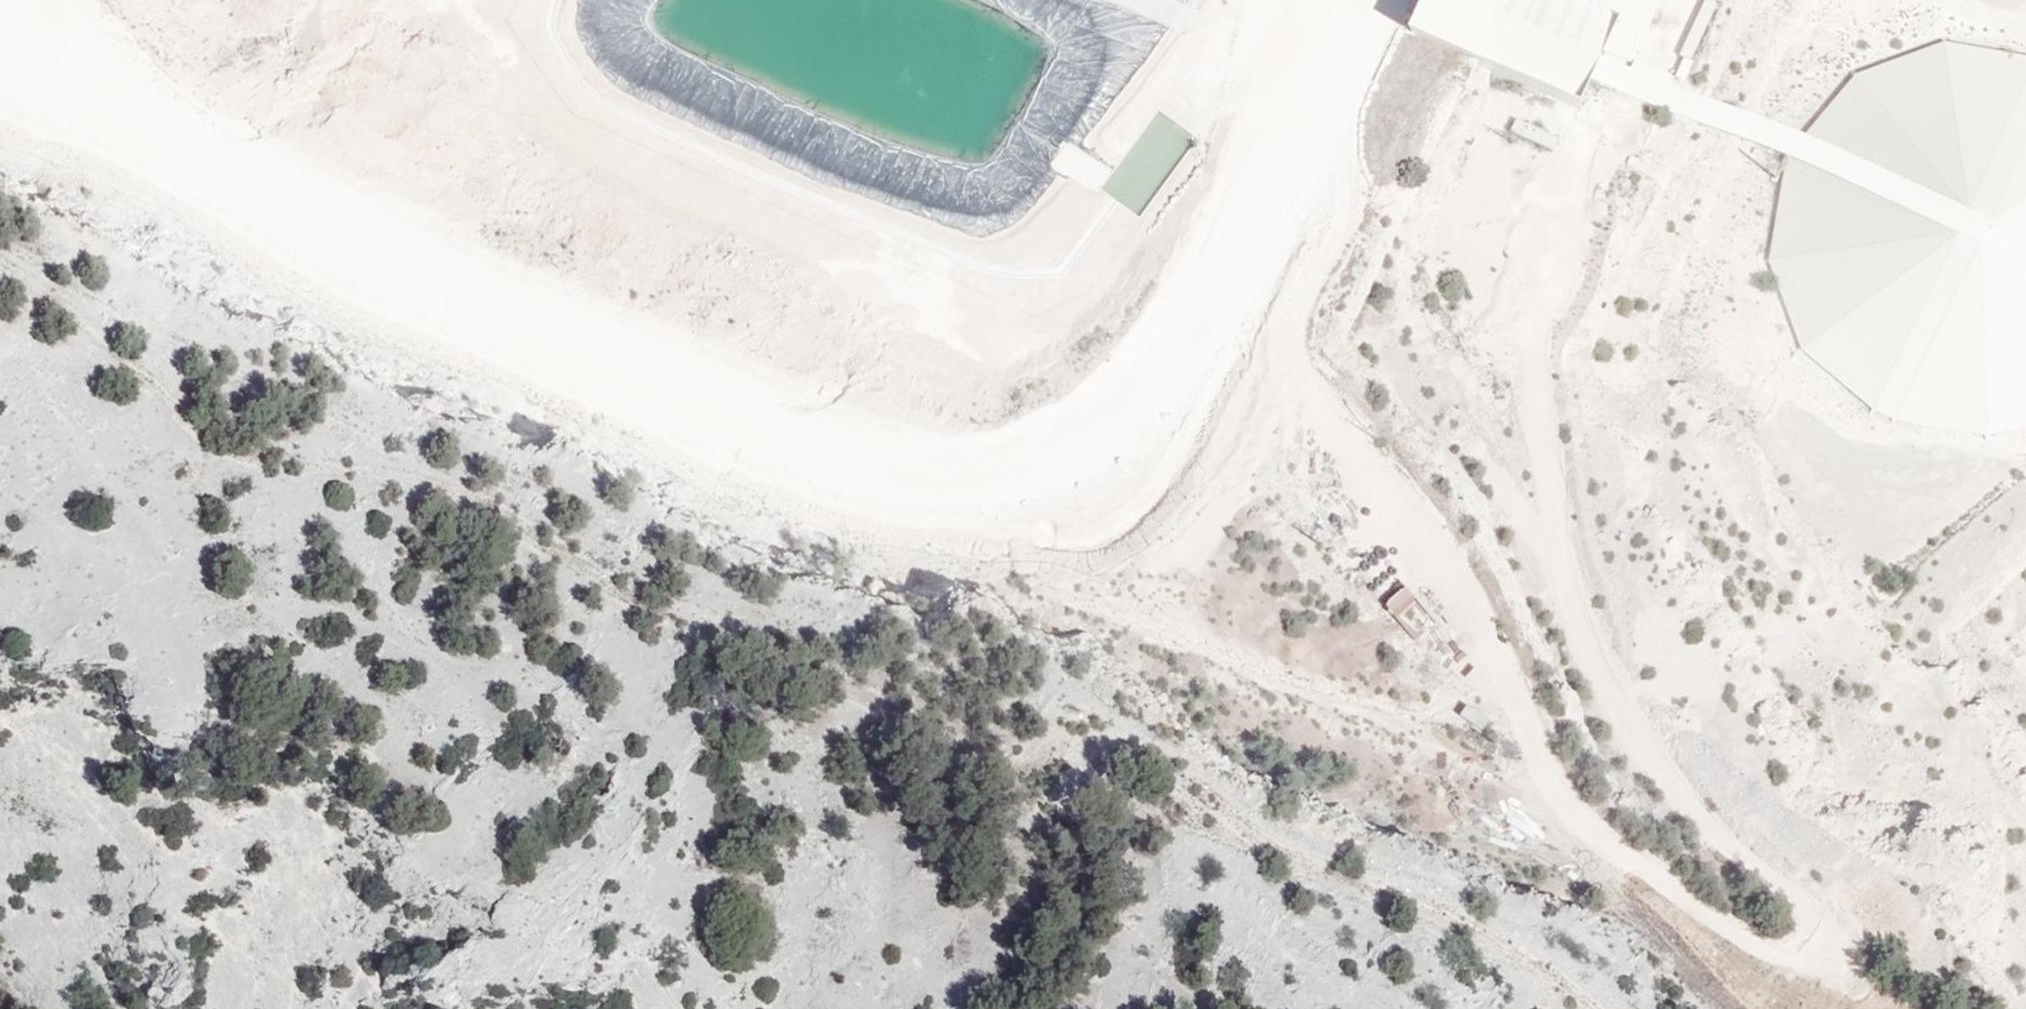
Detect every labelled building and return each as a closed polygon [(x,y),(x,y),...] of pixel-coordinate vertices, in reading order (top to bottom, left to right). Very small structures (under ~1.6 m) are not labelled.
[(1419,17),(1495,39),(1484,74),(1579,102),(1595,46),(1633,57),(1649,0),(1424,0),(1419,17)] [(1921,183),(1958,181),(1953,53),(1862,57),(1866,131),(1886,130),(1887,148),(1920,147),(1921,183)] [(1555,144),(1558,127),(1513,119),(1510,135),(1555,144)] [(1859,253),(1886,310),(1854,303),(1828,304),(1819,314),(1801,315),(1792,325),(1802,346),(1833,373),(1863,372),(1873,394),(1900,418),(1958,415),(1960,414),(1968,379),(1967,369),(1965,367),(1960,244),(1981,234),(1993,183),(1991,179),(1959,172),(1961,228),(1948,199),(1889,202),(1885,218),(1880,225),(1866,221),(1864,231),(1852,220),(1845,250),(1859,253)] [(1405,583),(1382,600),(1412,639),(1435,622),(1405,583)] [(1465,698),(1458,711),(1482,725),(1489,712),(1465,698)]
